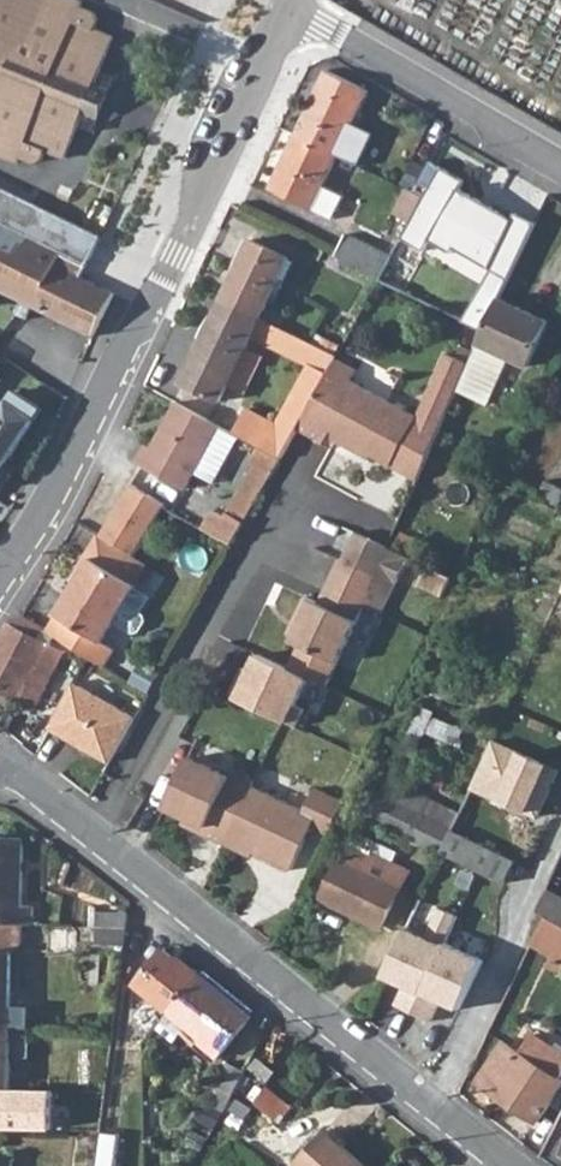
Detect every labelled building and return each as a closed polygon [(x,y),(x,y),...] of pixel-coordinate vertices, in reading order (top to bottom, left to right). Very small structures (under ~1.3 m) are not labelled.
[(19,162),(23,156),(38,161),(44,155),(48,147),(68,155),(81,122),(87,108),(92,110),(101,103),(105,92),(103,84),(98,81),(103,70),(116,35),(98,26),(99,21),(99,11),(82,3),(83,0),(0,0),(0,154),(19,162)] [(297,135),(338,154),(360,165),(375,132),(353,122),(369,91),(327,70),(297,135)] [(271,190),(312,209),(323,187),(338,154),(297,135),(271,190)] [(80,277),(101,236),(0,186),(0,292),(92,338),(114,294),(108,291),(85,279),(80,277)] [(488,215),(529,236),(544,207),(503,186),(488,215)] [(312,209),(331,218),(342,196),(323,187),(312,209)] [(394,212),(410,221),(420,205),(424,196),(408,187),(394,212)] [(336,255),(379,277),(392,255),(347,233),(336,255)] [(223,299),(260,317),(289,256),(252,239),(223,299)] [(510,357),(530,366),(550,320),(501,298),(480,343),(510,357)] [(223,299),(183,383),(219,401),(260,317),(223,299)] [(275,340),(330,368),(335,359),(337,355),(281,327),(275,340)] [(510,357),(480,343),(471,363),(459,390),(489,403),(510,357)] [(451,407),(471,363),(447,353),(428,395),(451,407)] [(297,429),(318,440),(321,434),(331,438),(331,439),(367,458),(369,455),(418,480),(441,429),(350,381),(356,370),(335,359),(330,368),(327,373),(297,429)] [(327,373),(311,365),(278,426),(247,410),(234,434),(238,436),(261,449),(280,460),(297,429),(327,373)] [(42,409),(14,391),(0,413),(0,474),(42,409)] [(428,395),(418,417),(441,429),(451,407),(428,395)] [(166,479),(202,417),(177,403),(152,449),(147,447),(139,463),(166,479)] [(166,479),(185,489),(195,471),(219,426),(202,417),(166,479)] [(195,471),(214,482),(228,457),(238,436),(234,434),(219,426),(195,471)] [(318,440),(327,445),(331,438),(321,434),(318,440)] [(203,529),(232,544),(280,460),(261,449),(224,515),(213,509),(203,529)] [(558,505),(560,499),(560,487),(546,479),(538,496),(558,505)] [(130,486),(99,537),(124,552),(133,558),(164,506),(130,486)] [(296,616),(303,620),(296,636),(294,641),(299,645),(288,670),(302,676),(325,687),(365,606),(381,614),(409,557),(358,533),(344,561),(341,559),(320,603),(306,596),(296,616)] [(86,555),(91,559),(113,572),(124,552),(99,537),(98,536),(86,555)] [(113,572),(134,585),(145,566),(133,558),(124,552),(113,572)] [(64,620),(55,635),(101,665),(111,647),(100,640),(114,619),(133,630),(139,629),(145,618),(144,612),(140,610),(150,594),(134,585),(113,572),(91,559),(58,616),(64,620)] [(451,576),(427,565),(418,584),(443,595),(451,576)] [(14,625),(36,637),(42,627),(20,614),(14,625)] [(288,633),(296,636),(303,620),(296,616),(288,633)] [(32,709),(63,651),(36,637),(14,625),(7,622),(0,636),(0,693),(12,699),(32,709)] [(252,653),(229,704),(278,727),(302,676),(288,670),(252,653)] [(72,682),(48,727),(110,760),(126,733),(135,716),(72,682)] [(447,737),(429,779),(443,785),(462,743),(447,737)] [(472,792),(538,823),(560,773),(560,772),(495,742),(472,792)] [(227,837),(250,787),(254,780),(233,769),(229,777),(188,757),(164,803),(204,824),(201,830),(222,841),(225,836),(227,837)] [(440,851),(450,830),(458,813),(382,778),(363,815),(440,851)] [(227,837),(245,845),(269,796),(250,787),(227,837)] [(245,845),(251,848),(251,851),(290,870),(312,826),(328,834),(344,802),(315,788),(303,812),(269,796),(245,845)] [(440,851),(503,883),(514,862),(467,837),(450,830),(440,851)] [(369,853),(374,843),(354,834),(323,900),(381,928),(409,871),(399,868),(369,853)] [(32,925),(33,906),(22,905),(24,837),(0,837),(0,924),(24,925),(32,925)] [(369,853),(399,868),(404,857),(374,843),(369,853)] [(440,910),(426,941),(409,934),(388,982),(406,990),(397,1009),(431,1025),(440,1006),(460,1015),(483,966),(446,949),(460,918),(440,910)] [(96,927),(127,928),(129,913),(96,912),(96,927)] [(12,951),(24,945),(24,925),(0,924),(0,951),(12,951)] [(96,927),(95,943),(125,944),(127,928),(96,927)] [(168,1011),(199,973),(179,958),(177,960),(164,950),(135,986),(168,1011)] [(11,1025),(12,951),(0,951),(0,1025),(11,1025)] [(186,1026),(198,1036),(196,1039),(217,1056),(250,1016),(229,1000),(227,1001),(217,993),(219,990),(199,973),(168,1011),(156,1027),(174,1041),(186,1026)] [(9,1088),(10,1056),(11,1025),(0,1025),(0,1088),(9,1088)] [(10,1056),(28,1057),(29,1026),(11,1025),(10,1056)] [(536,1122),(560,1085),(560,1080),(559,1079),(560,1076),(560,1053),(532,1035),(519,1054),(503,1043),(476,1083),(536,1122)] [(210,1105),(224,1112),(240,1081),(247,1069),(248,1066),(230,1057),(215,1084),(219,1087),(210,1105)] [(251,1068),(267,1080),(274,1072),(259,1060),(251,1068)] [(255,1101),(280,1121),(292,1107),(266,1087),(255,1101)] [(0,1088),(0,1128),(50,1129),(52,1089),(9,1088),(0,1088)] [(231,1109),(245,1118),(252,1107),(237,1098),(231,1109)] [(196,1131),(208,1138),(215,1127),(224,1112),(210,1105),(196,1131)] [(326,1130),(296,1165),(368,1165),(326,1130)]
